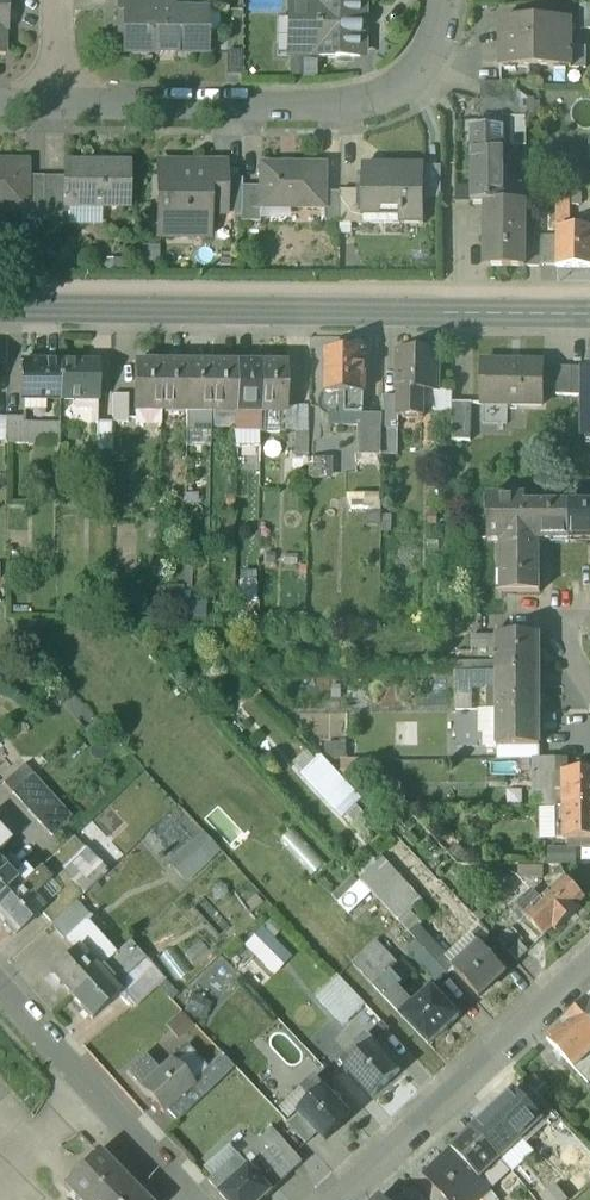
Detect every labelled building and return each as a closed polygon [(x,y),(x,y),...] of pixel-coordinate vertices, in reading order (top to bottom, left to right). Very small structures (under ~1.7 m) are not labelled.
[(120,13),(152,13),(152,0),(121,0),(120,13)] [(291,56),(361,57),(362,25),(365,25),(365,0),(292,0),(291,56)] [(580,6),(580,30),(589,30),(589,6),(580,6)] [(152,13),(120,13),(120,15),(126,15),(126,55),(155,55),(156,57),(158,57),(158,55),(174,55),(174,57),(176,57),(177,55),(206,55),(206,14),(152,13)] [(542,18),(540,18),(540,20),(531,20),(531,18),(529,18),(528,20),(499,19),(499,69),(504,69),(504,72),(515,72),(515,69),(554,69),(554,72),(565,72),(565,69),(571,69),(571,68),(585,68),(585,47),(571,47),(571,20),(542,20),(542,18)] [(515,83),(480,83),(481,120),(515,120),(515,119),(515,83)] [(515,119),(515,120),(481,120),(481,129),(504,128),(504,146),(525,146),(525,119),(515,119)] [(481,129),(471,129),(472,203),(485,203),(504,203),(504,146),(504,128),(481,129)] [(0,163),(0,209),(23,209),(26,209),(26,176),(26,163),(0,163)] [(129,165),(66,164),(66,176),(65,206),(129,207),(129,165)] [(224,166),(159,166),(158,235),(187,235),(187,214),(224,215),(224,213),(224,179),(224,166)] [(325,167),(260,167),(260,189),(260,208),(325,209),(325,194),(325,167)] [(424,167),(364,167),(364,191),(363,217),(400,217),(400,225),(424,225),(424,167)] [(44,176),(26,176),(26,209),(23,209),(23,221),(44,221),(44,206),(44,176)] [(66,176),(44,176),(44,206),(65,206),(66,176)] [(242,180),(224,179),(224,213),(242,213),(242,188),(242,180)] [(260,189),(242,188),(242,213),(242,223),(260,223),(260,208),(260,189)] [(364,191),(341,191),(341,194),(341,223),(341,224),(363,224),(363,217),(364,191)] [(341,223),(341,194),(325,194),(325,209),(325,223),(341,223)] [(504,203),(485,203),(485,205),(486,205),(485,266),(484,266),(485,267),(525,268),(525,266),(525,240),(525,205),(526,205),(526,203),(504,203)] [(565,230),(565,224),(559,224),(559,230),(557,230),(557,265),(557,267),(589,267),(589,221),(584,221),(584,230),(565,230)] [(557,238),(541,238),(541,240),(541,265),(557,265),(557,238)] [(541,265),(541,240),(525,240),(525,266),(541,266),(541,265)] [(365,352),(327,351),(327,394),(345,394),(364,394),(365,394),(365,352)] [(439,353),(398,352),(397,393),(399,393),(424,393),(438,393),(438,392),(439,353)] [(543,363),(483,362),(482,405),(542,406),(543,363)] [(60,363),(21,363),(21,401),(60,401),(60,363)] [(98,364),(60,363),(60,401),(98,402),(98,364)] [(162,364),(135,364),(135,413),(136,413),(136,426),(161,427),(161,413),(162,364)] [(186,365),(162,364),(161,413),(186,413),(186,365)] [(211,365),(186,365),(186,413),(211,414),(211,365)] [(237,365),(211,365),(211,414),(236,414),(237,365)] [(261,365),(237,365),(236,414),(260,414),(261,365)] [(287,414),(287,366),(261,365),(260,414),(287,414)] [(571,368),(557,367),(556,396),(570,396),(571,368)] [(585,368),(571,368),(570,396),(585,396),(585,373),(585,368)] [(438,393),(424,393),(424,406),(433,407),(433,411),(451,412),(451,413),(452,413),(452,404),(452,392),(438,392),(438,393)] [(424,393),(399,393),(399,398),(398,418),(399,418),(423,418),(424,406),(424,393)] [(364,394),(346,394),(346,415),(363,415),(364,394)] [(128,396),(112,396),(112,423),(128,424),(128,396)] [(399,398),(383,398),(382,426),(382,429),(398,429),(399,429),(399,418),(398,418),(399,398)] [(471,404),(452,404),(452,413),(451,442),(470,442),(471,404)] [(309,406),(297,406),(296,431),(309,431),(309,406)] [(23,419),(6,418),(6,444),(22,444),(23,424),(23,419)] [(111,424),(97,423),(97,452),(111,452),(111,424)] [(60,425),(23,424),(22,444),(60,446),(60,425)] [(382,426),(361,426),(361,455),(382,455),(382,429),(382,426)] [(398,429),(382,429),(382,455),(398,455),(398,429)] [(261,446),(261,436),(238,436),(238,446),(261,446)] [(525,505),(525,497),(493,498),(493,518),(488,518),(488,542),(503,542),(503,553),(500,553),(500,574),(508,574),(508,592),(539,592),(539,541),(550,541),(550,536),(569,536),(568,504),(525,505)] [(568,504),(569,536),(589,536),(589,541),(589,504),(568,504)] [(481,633),(480,617),(448,617),(448,631),(458,631),(458,633),(481,633)] [(498,636),(497,636),(497,650),(497,663),(497,672),(540,672),(540,635),(524,635),(498,636)] [(497,637),(471,637),(472,650),(497,650),(497,637)] [(473,673),(473,663),(456,663),(456,673),(473,673)] [(497,663),(473,663),(473,673),(497,672),(497,663)] [(497,672),(473,673),(473,688),(489,688),(488,703),(497,703),(497,672)] [(540,672),(497,672),(497,703),(497,711),(540,711),(540,672)] [(473,673),(456,673),(456,694),(472,695),(473,688),(473,673)] [(476,711),(456,711),(457,732),(473,732),(473,717),(476,717),(476,711)] [(497,711),(476,711),(476,717),(473,717),(473,732),(497,732),(497,711)] [(540,711),(497,711),(497,732),(497,747),(540,747),(540,711)] [(540,747),(497,747),(497,760),(533,760),(540,759),(540,747)] [(362,800),(321,757),(302,773),(343,817),(347,814),(356,806),(362,800)] [(565,774),(565,759),(540,759),(533,760),(534,776),(564,775),(565,774)] [(367,761),(342,761),(342,773),(350,782),(367,782),(367,761)] [(25,765),(3,783),(13,794),(34,775),(25,765)] [(564,775),(556,776),(557,793),(564,793),(564,808),(589,807),(589,774),(565,774),(564,775)] [(564,775),(534,776),(534,808),(564,808),(564,793),(557,793),(556,776),(564,775)] [(58,804),(46,792),(27,810),(38,822),(58,804)] [(71,818),(58,804),(38,822),(52,836),(71,818)] [(356,806),(347,814),(355,823),(364,815),(356,806)] [(564,808),(564,828),(556,828),(556,840),(564,840),(564,842),(569,842),(569,849),(576,849),(589,849),(589,807),(564,808)] [(169,861),(188,882),(223,850),(203,829),(169,861)] [(73,838),(59,852),(68,863),(83,849),(73,838)] [(83,849),(68,863),(59,852),(50,860),(71,883),(83,896),(107,873),(83,849)] [(569,849),(548,849),(548,864),(576,864),(576,849),(569,849)] [(372,857),(359,868),(360,869),(366,876),(379,864),(372,857)] [(379,864),(366,876),(360,869),(355,874),(390,912),(413,892),(384,859),(379,864)] [(50,860),(38,871),(47,880),(48,880),(60,893),(71,883),(50,860)] [(0,866),(0,907),(32,877),(24,869),(13,879),(1,865),(0,866)] [(543,867),(518,867),(518,879),(542,880),(543,867)] [(0,907),(0,918),(16,935),(40,912),(42,911),(41,910),(29,897),(47,880),(38,871),(32,877),(0,907)] [(47,880),(29,897),(41,910),(60,893),(48,880),(47,880)] [(567,880),(542,903),(532,892),(516,907),(526,917),(526,918),(544,937),(553,928),(556,932),(581,909),(578,906),(585,899),(567,880)] [(60,893),(41,910),(42,911),(40,912),(52,924),(75,903),(75,902),(83,896),(71,883),(60,893)] [(52,924),(50,926),(63,942),(89,918),(75,902),(75,903),(52,924)] [(421,924),(410,912),(399,922),(410,934),(421,924)] [(89,918),(63,942),(73,953),(76,950),(87,961),(91,957),(102,968),(117,954),(88,924),(92,920),(89,918)] [(246,945),(274,974),(293,956),(265,927),(246,945)] [(528,952),(509,931),(498,941),(518,962),(528,952)] [(141,955),(130,942),(121,950),(133,962),(141,955)] [(506,973),(480,944),(453,969),(479,998),(506,973)] [(87,961),(76,950),(73,953),(50,974),(71,997),(102,968),(91,957),(87,961)] [(117,954),(102,968),(113,980),(133,962),(121,950),(117,954)] [(113,980),(108,984),(118,996),(131,1010),(163,979),(141,955),(133,962),(113,980)] [(449,975),(433,958),(422,969),(437,985),(449,975)] [(102,968),(71,997),(92,1020),(118,996),(108,984),(113,980),(102,968)] [(390,974),(382,981),(375,974),(368,981),(387,1000),(398,990),(402,986),(390,974)] [(366,1006),(338,976),(316,997),(336,1019),(340,1014),(348,1022),(366,1006)] [(414,1007),(398,990),(387,1000),(403,1018),(414,1007)] [(414,1007),(403,1018),(429,1045),(458,1018),(432,991),(414,1007)] [(577,1011),(589,1025),(589,1000),(577,1011)] [(181,1038),(194,1024),(180,1011),(167,1025),(181,1038)] [(563,1025),(564,1026),(549,1040),(548,1039),(546,1040),(587,1084),(589,1082),(589,1025),(577,1011),(563,1025)] [(334,1036),(324,1045),(346,1070),(351,1065),(346,1059),(345,1048),(334,1036)] [(370,1039),(360,1048),(365,1053),(351,1065),(346,1070),(372,1098),(400,1072),(370,1039)] [(207,1071),(186,1047),(170,1061),(171,1061),(193,1085),(208,1071),(207,1071)] [(145,1056),(126,1073),(140,1088),(159,1071),(145,1056)] [(223,1056),(207,1071),(208,1071),(193,1085),(193,1086),(166,1111),(176,1122),(234,1067),(223,1056)] [(159,1071),(140,1088),(163,1113),(166,1111),(193,1086),(193,1085),(171,1061),(170,1061),(159,1071)] [(314,1078),(301,1091),(310,1101),(298,1113),(317,1134),(325,1142),(351,1117),(314,1078)] [(553,1111),(530,1087),(520,1096),(543,1120),(553,1111)] [(301,1091),(280,1109),(290,1120),(298,1113),(310,1101),(301,1091)] [(520,1096),(515,1091),(494,1110),(521,1140),(543,1120),(520,1096)] [(521,1140),(494,1110),(473,1130),(500,1159),(521,1140)] [(290,1120),(286,1124),(306,1145),(317,1134),(298,1113),(290,1120)] [(272,1129),(240,1157),(271,1193),(302,1163),(272,1129)] [(500,1159),(473,1130),(452,1150),(479,1180),(500,1160),(500,1159)] [(198,1154),(206,1165),(233,1144),(226,1134),(198,1154)] [(500,1159),(500,1160),(510,1171),(531,1151),(521,1140),(500,1159)] [(452,1150),(425,1176),(447,1199),(480,1199),(490,1191),(489,1190),(479,1180),(452,1150)] [(62,1187),(74,1199),(144,1199),(98,1152),(62,1187)] [(240,1157),(225,1170),(235,1181),(221,1194),(220,1194),(225,1199),(263,1199),(271,1193),(240,1157)] [(500,1160),(479,1180),(489,1190),(510,1171),(500,1160)] [(225,1170),(210,1183),(221,1194),(235,1181),(225,1170)] [(480,1199),(497,1199),(490,1191),(480,1199)]
